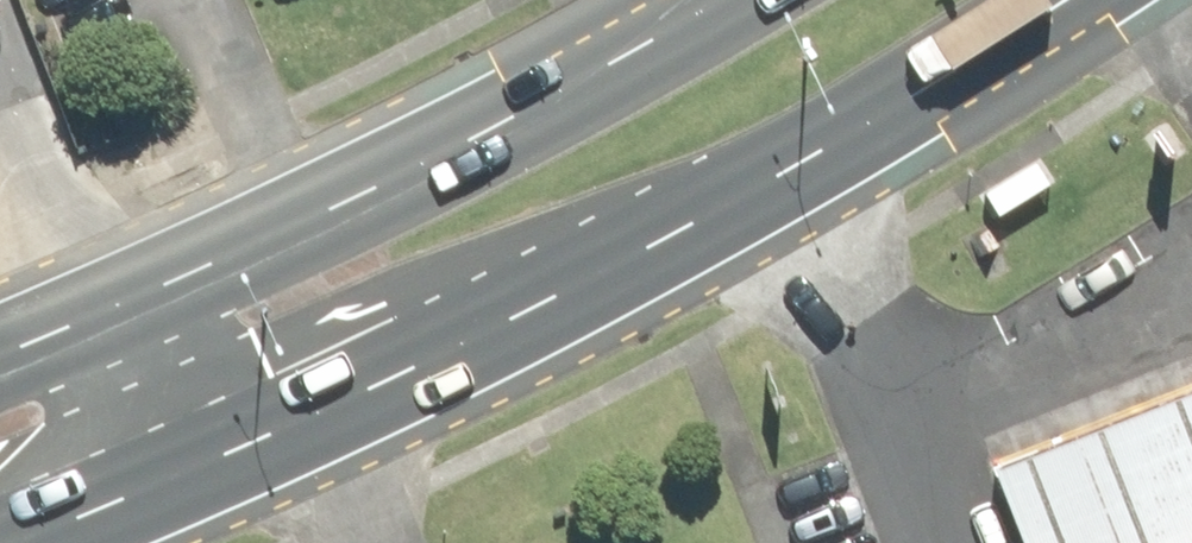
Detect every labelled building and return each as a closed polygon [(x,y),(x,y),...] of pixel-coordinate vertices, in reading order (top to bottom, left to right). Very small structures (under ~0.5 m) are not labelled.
[(1013,455),(1048,542),(1191,542),(1191,385),(1013,455)]
